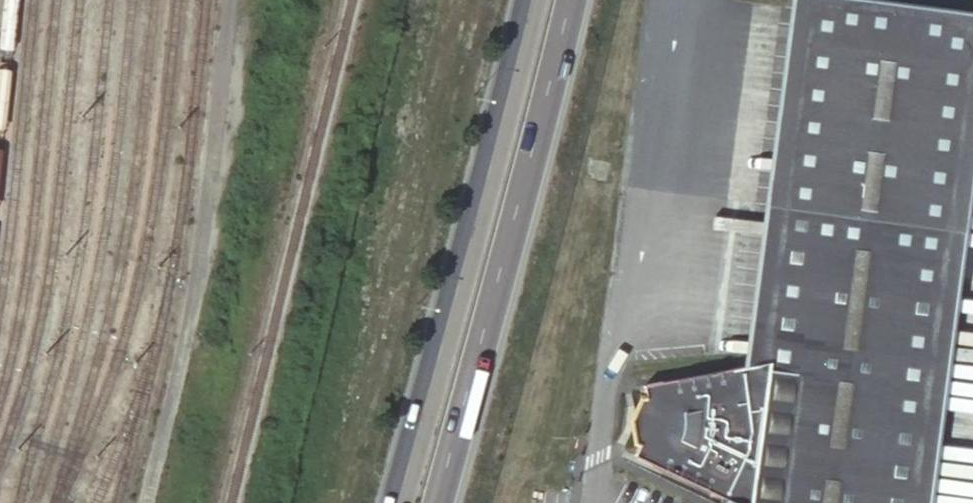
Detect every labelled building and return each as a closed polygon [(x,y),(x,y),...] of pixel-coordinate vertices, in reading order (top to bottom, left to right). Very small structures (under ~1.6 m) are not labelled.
[(637,458),(726,500),(725,502),(932,502),(956,322),(972,193),(972,12),(878,0),(791,0),(742,366),(646,387),(645,395),(639,397),(624,398),(625,408),(625,415),(625,419),(622,430),(616,442),(633,445),(637,450),(637,458)]
